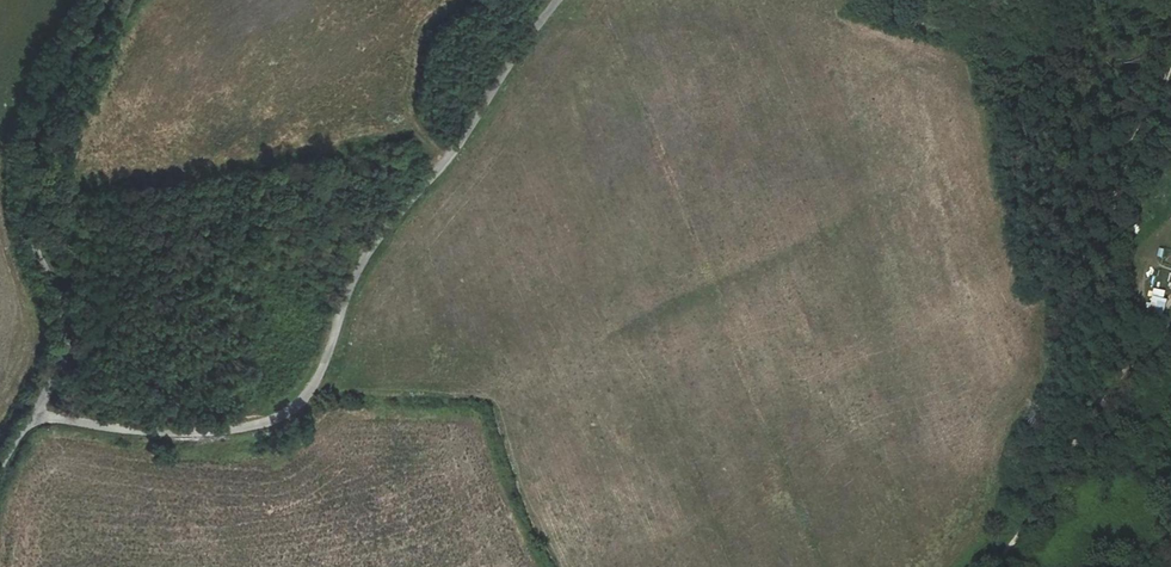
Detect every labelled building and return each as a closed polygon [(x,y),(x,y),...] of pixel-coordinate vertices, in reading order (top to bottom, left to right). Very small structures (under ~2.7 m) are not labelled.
[(1163,318),(1167,297),(1151,295),(1148,315),(1163,318)]
